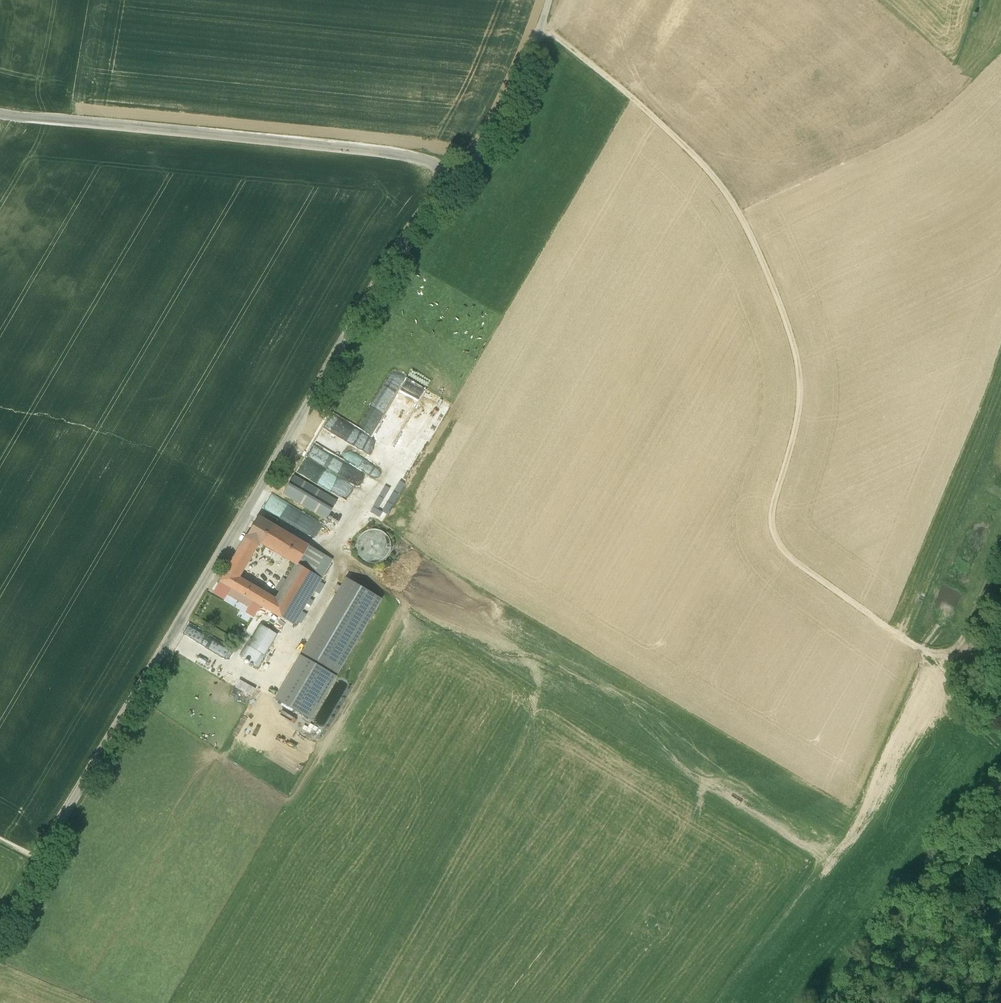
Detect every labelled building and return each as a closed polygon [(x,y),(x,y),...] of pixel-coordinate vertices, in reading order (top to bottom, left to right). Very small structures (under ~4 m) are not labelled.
[(351,491),(365,452),(339,443),(332,465),(328,463),(325,472),(312,468),(309,478),(344,490),(345,489),(351,491)] [(337,501),(302,481),(294,475),(283,493),(292,498),(326,519),(337,501)] [(226,592),(228,594),(249,607),(250,605),(252,606),(255,602),(282,618),(282,617),(294,624),(322,578),(321,578),(332,560),(258,516),(226,570),(238,577),(259,543),(295,565),(275,599),(244,581),(238,591),(229,586),(226,592)] [(389,546),(389,543),(389,540),(388,537),(387,534),(385,532),(383,530),(381,528),(378,527),(375,526),(372,526),(369,526),(366,527),(364,528),(361,530),(359,532),(357,534),(356,537),(355,540),(355,543),(355,546),(356,549),(357,552),(359,554),(361,556),(364,558),(366,559),(369,560),(372,560),(375,560),(378,559),(381,558),(383,556),(385,554),(387,552),(388,549),(389,546)] [(244,581),(238,577),(226,570),(220,581),(229,586),(238,591),(244,581)] [(300,654),(300,655),(336,675),(335,676),(336,677),(382,599),(346,577),(300,654)] [(223,597),(226,592),(229,586),(220,581),(214,592),(223,597)] [(260,667),(266,657),(265,656),(277,634),(262,625),(253,640),(251,638),(240,656),(255,665),(256,665),(260,667)] [(274,697),(310,718),(335,676),(336,675),(300,655),(300,654),(274,697)] [(241,678),(236,685),(251,693),(255,685),(241,678)]
